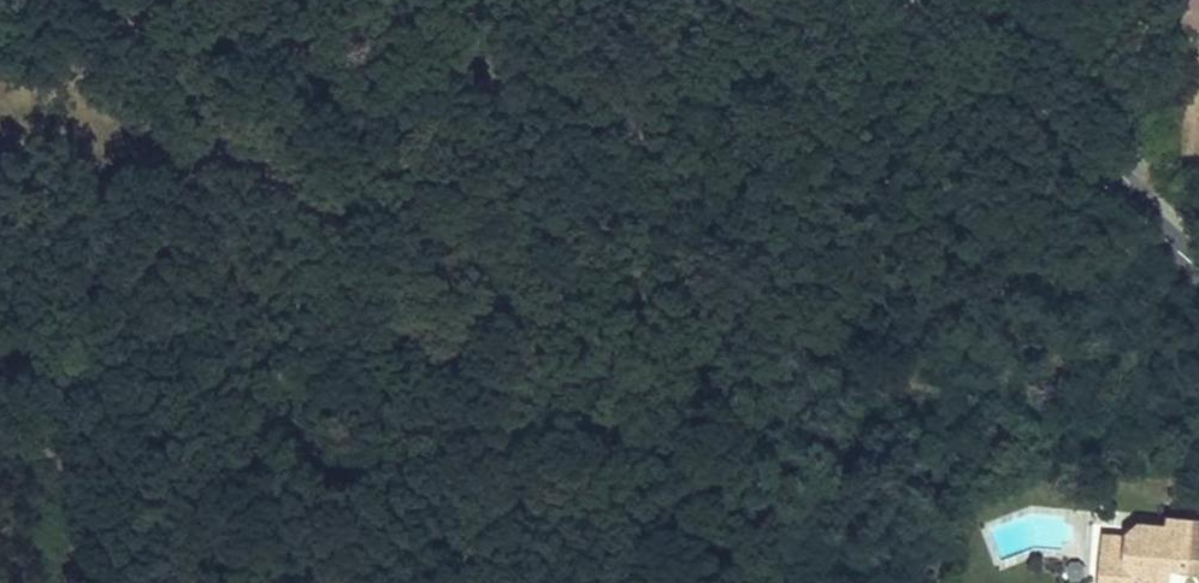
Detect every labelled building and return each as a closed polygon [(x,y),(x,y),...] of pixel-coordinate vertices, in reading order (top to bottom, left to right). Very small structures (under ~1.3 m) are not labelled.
[(1174,26),(1192,34),(1198,18),(1198,0),(1186,0),(1174,26)] [(1185,523),(1167,520),(1166,529),(1138,525),(1127,538),(1127,540),(1123,566),(1104,564),(1101,582),(1165,582),(1166,570),(1167,564),(1183,566),(1182,572),(1198,575),(1198,524),(1185,523)] [(1123,566),(1127,540),(1108,538),(1104,564),(1123,566)] [(1167,564),(1166,570),(1182,572),(1183,566),(1167,564)]
